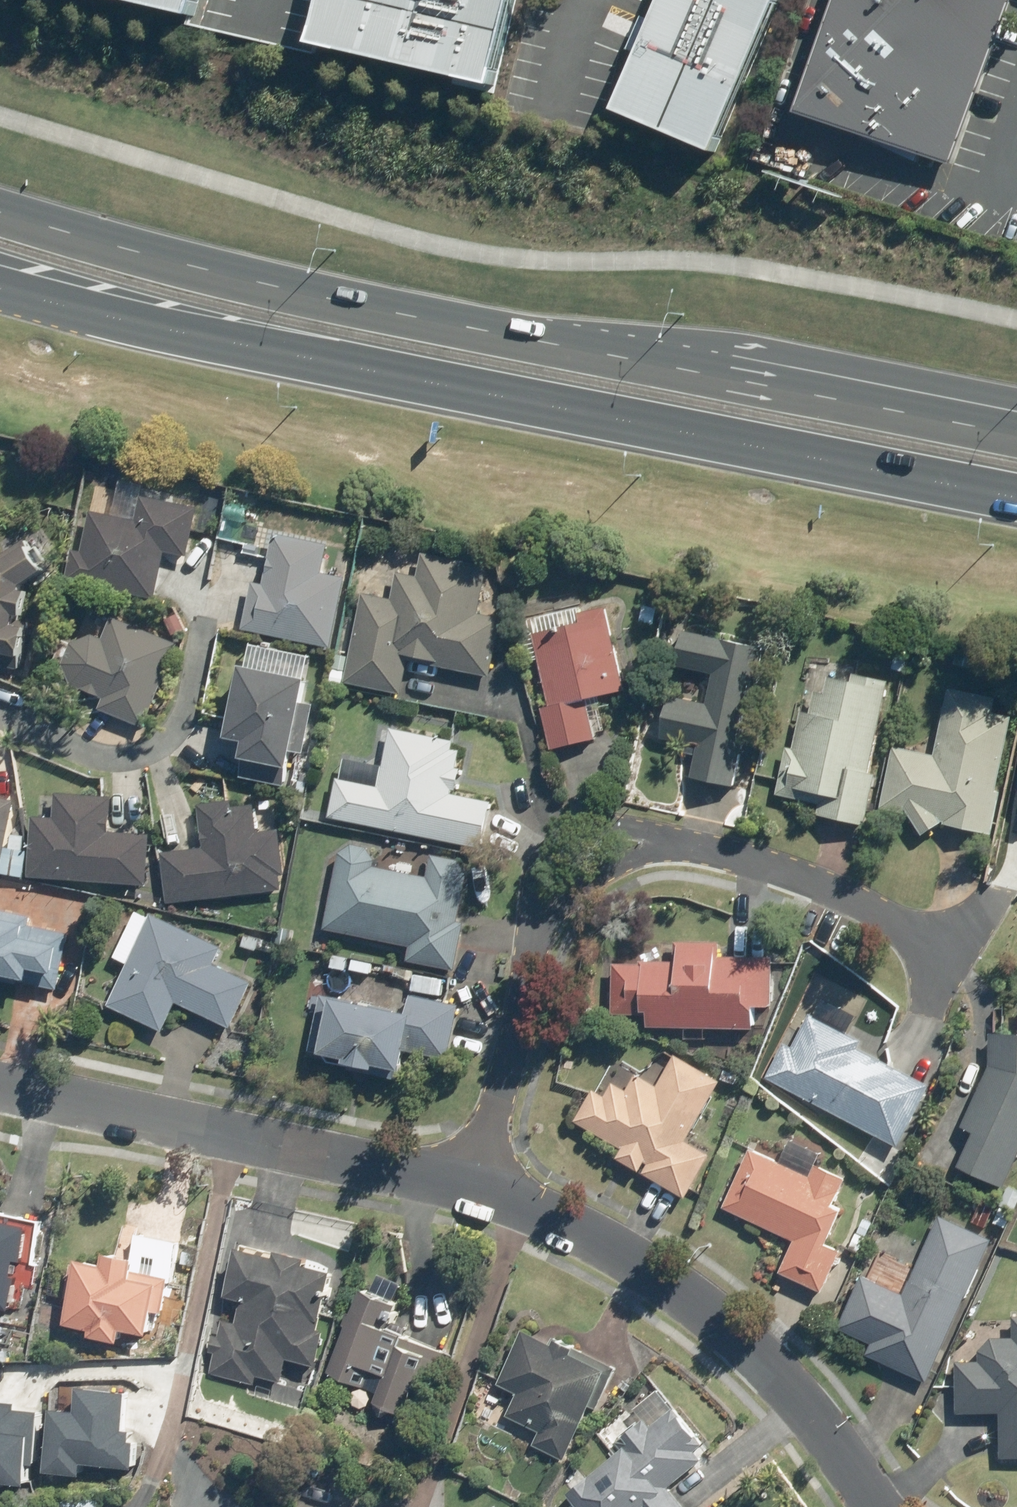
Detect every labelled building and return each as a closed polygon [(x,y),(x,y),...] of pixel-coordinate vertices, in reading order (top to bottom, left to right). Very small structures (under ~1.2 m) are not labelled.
[(185,18),(190,0),(112,0),(185,18)] [(294,39),(480,77),(496,0),(302,0),(294,39)] [(601,104),(702,144),(760,0),(643,0),(601,104)] [(760,162),(808,179),(829,122),(948,165),(1008,0),(818,0),(760,162)] [(156,600),(167,550),(188,554),(198,510),(139,496),(134,520),(89,510),(73,582),(156,600)] [(327,544),(271,532),(250,629),(252,630),(251,632),(328,647),(342,579),(320,575),(327,544)] [(10,589),(40,571),(24,543),(0,556),(0,666),(15,669),(31,593),(10,589)] [(394,599),(360,593),(342,680),(402,692),(409,659),(489,677),(502,623),(476,617),(485,568),(421,558),(413,603),(394,599)] [(595,740),(587,701),(622,694),(605,610),(516,628),(533,712),(541,711),(549,750),(595,740)] [(178,642),(110,618),(101,643),(81,636),(65,681),(85,688),(84,690),(101,696),(95,711),(143,729),(149,713),(153,714),(178,642)] [(689,780),(734,786),(754,646),(676,635),(672,665),(711,671),(707,703),(663,697),(659,725),(696,730),(689,780)] [(307,681),(237,666),(222,738),(240,742),(234,777),(282,785),(287,752),(292,753),(307,681)] [(866,825),(886,681),(849,675),(848,685),(804,679),(794,748),(783,747),(776,796),(819,802),(816,818),(866,825)] [(1010,700),(945,689),(934,756),(889,749),(879,805),(904,809),(920,839),(937,823),(988,832),(1010,700)] [(489,804),(451,796),(462,744),(391,729),(380,782),(338,773),(328,818),(480,849),(489,804)] [(32,827),(28,879),(144,887),(148,835),(107,832),(109,796),(57,793),(55,828),(32,827)] [(0,799),(0,854),(2,855),(12,801),(0,799)] [(274,838),(256,840),(250,804),(198,812),(203,847),(159,853),(166,906),(281,890),(274,838)] [(342,856),(325,927),(451,958),(468,886),(342,856)] [(230,1027),(249,980),(194,958),(202,938),(146,915),(110,1005),(158,1025),(167,1002),(230,1027)] [(0,918),(0,974),(56,986),(69,933),(0,918)] [(263,934),(239,930),(236,948),(260,952),(263,934)] [(753,1008),(767,1009),(769,961),(720,959),(721,946),(673,943),(672,965),(612,962),(610,1014),(643,1015),(642,1027),(752,1032),(753,1008)] [(350,956),(326,952),(323,970),(347,974),(350,956)] [(444,980),(412,976),(410,992),(442,996),(444,980)] [(397,1077),(402,1053),(442,1062),(455,1006),(410,997),(406,1017),(324,999),(311,1059),(397,1077)] [(857,1042),(809,1017),(792,1049),(782,1045),(765,1077),(897,1147),(928,1089),(853,1049),(857,1042)] [(988,1033),(987,1065),(962,1128),(972,1131),(956,1169),(1002,1188),(1016,1150),(1016,1033),(988,1033)] [(624,1091),(610,1083),(602,1097),(592,1091),(568,1133),(684,1199),(709,1156),(685,1142),(719,1081),(672,1054),(652,1089),(631,1078),(624,1091)] [(832,1205),(844,1180),(814,1166),(808,1178),(749,1150),(722,1208),(793,1242),(778,1273),(822,1294),(841,1251),(824,1243),(840,1209),(832,1205)] [(12,1303),(25,1219),(0,1215),(0,1301),(12,1303)] [(989,1241),(935,1217),(900,1295),(860,1277),(837,1328),(869,1342),(863,1355),(925,1383),(989,1241)] [(135,1233),(130,1265),(78,1254),(64,1319),(148,1336),(152,1312),(165,1314),(176,1239),(135,1233)] [(313,1362),(328,1269),(302,1265),(303,1259),(234,1246),(224,1295),(242,1298),(238,1323),(223,1319),(210,1370),(278,1387),(285,1358),(313,1362)] [(339,1340),(326,1370),(375,1391),(370,1401),(405,1416),(422,1376),(420,1375),(431,1349),(386,1330),(397,1303),(358,1287),(337,1340),(339,1340)] [(572,1350),(519,1328),(496,1381),(514,1389),(503,1414),(535,1428),(528,1445),(562,1459),(604,1360),(573,1347),(572,1350)] [(954,1414),(999,1415),(999,1458),(1016,1458),(1016,1338),(981,1337),(981,1363),(955,1362),(954,1414)] [(666,1483),(705,1450),(651,1387),(597,1433),(614,1453),(585,1477),(579,1469),(565,1480),(572,1489),(559,1499),(566,1506),(686,1506),(666,1483)] [(91,1390),(27,1394),(31,1470),(95,1467),(91,1390)]
